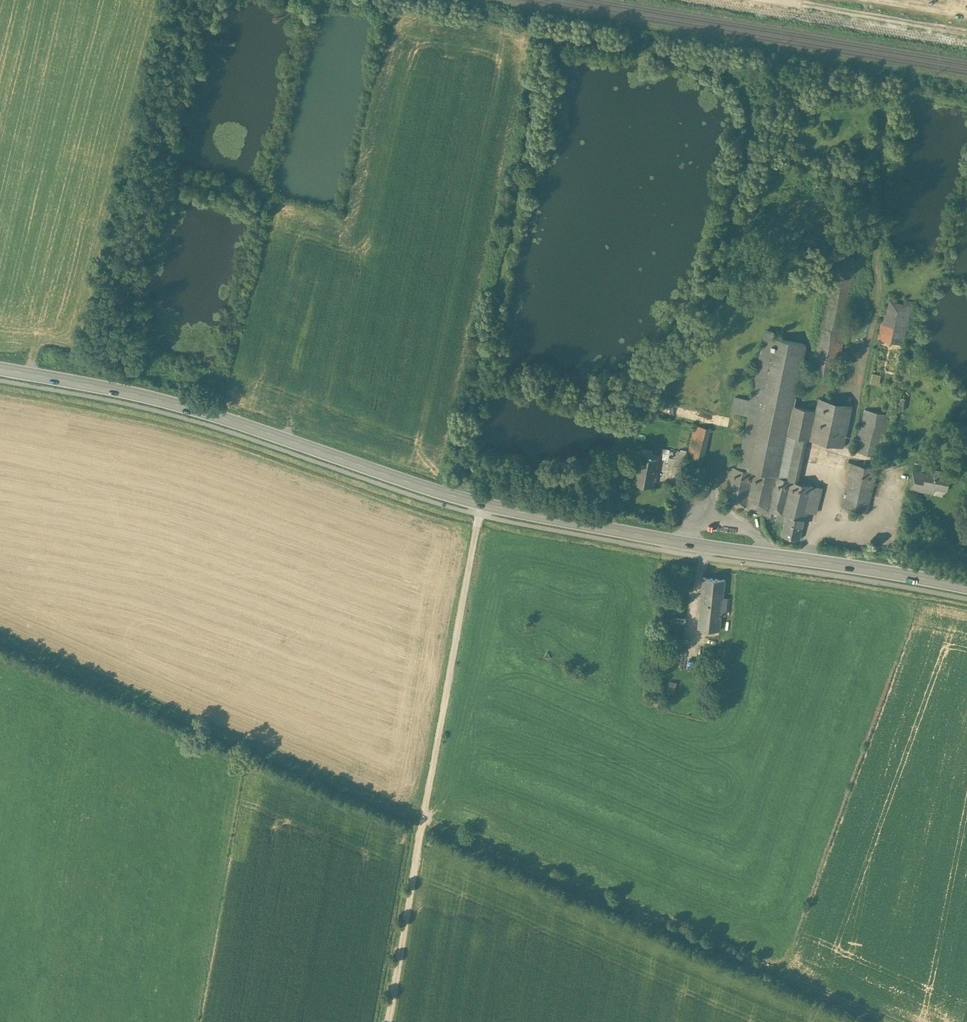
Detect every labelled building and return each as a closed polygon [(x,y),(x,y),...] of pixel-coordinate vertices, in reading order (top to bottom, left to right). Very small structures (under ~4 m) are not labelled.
[(868,234),(840,228),(809,371),(837,377),(868,234)] [(868,398),(889,403),(910,302),(889,298),(868,398)] [(792,406),(805,345),(772,338),(773,331),(767,329),(752,400),(736,397),(732,412),(749,415),(738,467),(799,481),(807,440),(843,448),(853,405),(818,397),(816,411),(792,406)] [(857,451),(878,455),(890,403),(889,403),(868,398),(857,451)] [(682,478),(701,483),(706,466),(701,465),(711,430),(696,426),(682,478)] [(640,460),(658,463),(660,452),(642,449),(640,460)] [(675,466),(677,452),(669,451),(667,465),(675,466)] [(675,466),(683,467),(685,452),(677,451),(677,452),(675,466)] [(656,474),(658,474),(659,469),(657,468),(658,463),(640,460),(636,481),(648,483),(648,485),(652,486),(652,484),(654,485),(656,474)] [(853,464),(843,507),(868,513),(877,469),(853,464)] [(947,486),(951,469),(928,464),(926,473),(915,470),(911,489),(934,493),(936,484),(947,486)] [(787,515),(802,518),(804,510),(816,513),(822,486),(799,481),(738,467),(730,466),(726,486),(728,486),(723,506),(786,520),(787,515)] [(802,518),(787,515),(786,520),(782,535),(800,538),(804,519),(802,518)] [(723,579),(702,578),(698,628),(720,630),(722,614),(720,614),(723,579)] [(668,632),(685,632),(685,617),(668,616),(668,632)]
